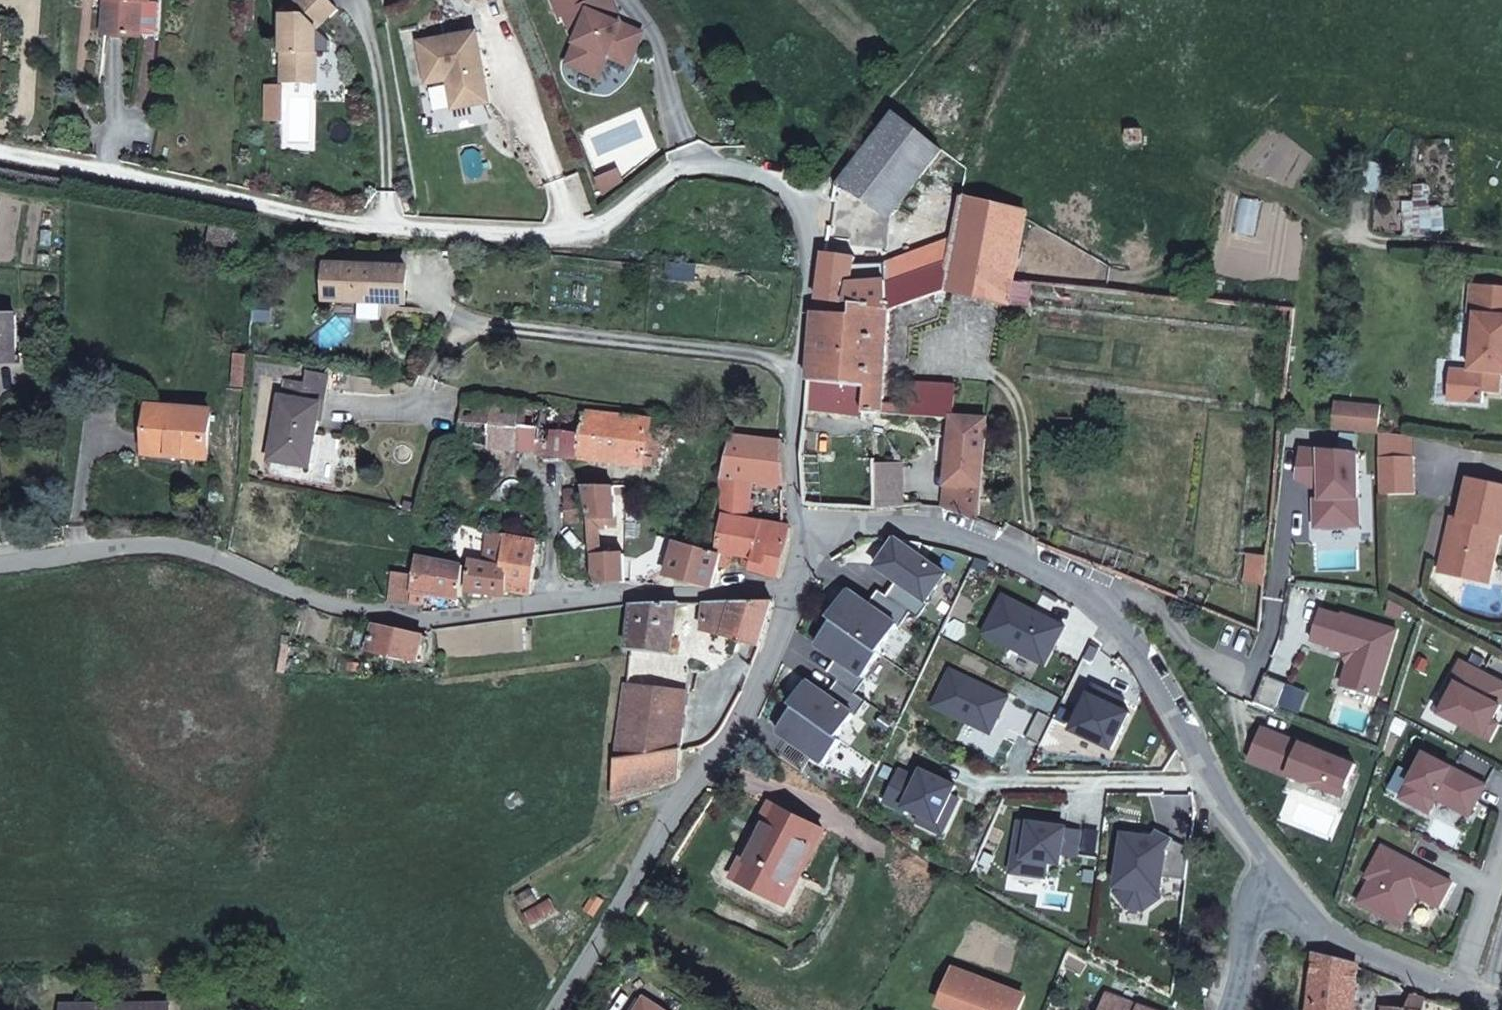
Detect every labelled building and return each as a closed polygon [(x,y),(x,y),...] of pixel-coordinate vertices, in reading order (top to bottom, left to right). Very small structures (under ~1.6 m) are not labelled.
[(153,0),(106,0),(103,33),(123,35),(142,37),(145,4),(152,4),(153,0)] [(269,87),(286,86),(304,85),(302,54),(296,54),(295,37),(319,11),(306,0),(284,0),(265,21),(269,87)] [(556,60),(588,72),(596,51),(602,38),(623,47),(631,28),(603,16),(605,10),(601,0),(543,0),(548,13),(553,11),(564,38),(556,60)] [(410,42),(418,83),(439,79),(445,107),(481,100),(467,31),(410,42)] [(618,60),(623,47),(602,38),(596,51),(618,60)] [(886,217),(921,175),(941,151),(894,114),(880,131),(843,177),(837,186),(865,204),(886,217)] [(1124,142),(1142,141),(1141,129),(1124,130),(1124,142)] [(940,221),(954,224),(961,195),(969,169),(941,151),(921,175),(946,183),(940,221)] [(846,234),(865,204),(837,186),(824,204),(823,236),(846,234)] [(944,290),(1007,305),(1007,302),(1012,280),(1025,212),(961,195),(954,224),(951,240),(946,261),(884,282),(884,305),(832,302),(831,313),(814,312),(811,336),(807,381),(866,389),(863,413),(867,413),(876,414),(947,419),(952,419),(954,385),(907,383),(906,404),(882,402),(888,310),(944,290)] [(207,243),(240,248),(243,231),(210,225),(207,243)] [(882,265),(884,282),(946,261),(951,240),(882,265)] [(854,258),(823,254),(821,267),(814,312),(831,313),(832,302),(884,305),(884,282),(848,282),(854,258)] [(401,301),(402,269),(329,266),(328,299),(401,301)] [(1026,306),(1030,281),(1012,280),(1007,302),(1026,306)] [(1466,282),(1464,311),(1472,311),(1467,368),(1447,367),(1445,396),(1480,399),(1481,391),(1497,392),(1498,371),(1501,372),(1501,285),(1466,282)] [(18,314),(0,314),(0,359),(18,359),(18,314)] [(285,396),(281,395),(268,463),(311,470),(328,376),(309,373),(307,383),(288,380),(285,396)] [(877,468),(876,436),(867,435),(867,413),(863,413),(866,389),(807,381),(800,458),(806,507),(877,509),(877,468)] [(658,468),(665,424),(666,422),(622,416),(550,408),(465,397),(459,444),(658,468)] [(1349,403),(1334,402),(1332,429),(1347,431),(1349,403)] [(1349,403),(1347,431),(1377,433),(1380,406),(1349,403)] [(145,457),(196,461),(197,454),(209,455),(212,411),(149,407),(145,457)] [(867,435),(876,436),(876,414),(867,413),(867,435)] [(947,419),(942,486),(940,507),(942,507),(976,520),(985,421),(952,419),(947,419)] [(1413,436),(1377,433),(1377,459),(1414,459),(1413,436)] [(723,555),(734,558),(742,559),(753,561),(752,570),(781,579),(791,527),(748,520),(754,484),(788,488),(785,444),(731,436),(721,476),(723,519),(721,528),(716,554),(723,555)] [(1414,459),(1377,459),(1378,498),(1414,498),(1414,459)] [(877,468),(877,509),(921,504),(920,467),(877,468)] [(1468,578),(1471,563),(1484,567),(1494,529),(1500,530),(1501,531),(1501,488),(1469,479),(1459,520),(1452,517),(1440,571),(1468,578)] [(563,489),(564,499),(583,498),(582,488),(563,489)] [(619,527),(616,496),(615,488),(586,488),(593,527),(593,531),(601,531),(609,530),(609,527),(619,527)] [(583,498),(564,499),(566,525),(584,524),(583,498)] [(710,525),(705,551),(716,554),(721,528),(710,525)] [(1487,583),(1500,530),(1494,529),(1484,567),(1481,581),(1487,583)] [(594,555),(604,556),(601,531),(593,531),(594,555)] [(468,590),(508,595),(509,591),(509,570),(502,569),(506,536),(487,533),(484,564),(472,561),(470,578),(468,590)] [(534,597),(540,542),(506,536),(502,569),(509,570),(509,591),(521,593),(534,597)] [(676,543),(667,576),(716,588),(720,571),(723,555),(716,554),(705,551),(702,550),(676,543)] [(604,556),(594,555),(595,583),(620,583),(619,556),(604,556)] [(723,555),(720,571),(730,574),(734,558),(723,555)] [(627,584),(627,557),(619,556),(620,583),(627,584)] [(1264,586),(1267,557),(1247,556),(1244,584),(1264,586)] [(464,567),(419,558),(413,606),(425,607),(427,597),(462,602),(464,577),(464,567)] [(741,566),(752,570),(753,561),(742,559),(741,566)] [(1471,563),(1468,578),(1481,581),(1484,567),(1471,563)] [(394,573),(390,603),(408,605),(412,576),(394,573)] [(1498,620),(1501,606),(1501,595),(1499,594),(1500,589),(1494,588),(1493,593),(1463,586),(1458,609),(1498,620)] [(427,597),(425,607),(425,613),(461,609),(462,602),(427,597)] [(700,631),(723,637),(733,604),(704,604),(700,631)] [(723,637),(758,647),(761,639),(771,604),(733,604),(723,637)] [(675,656),(683,605),(676,605),(631,607),(627,651),(675,656)] [(1392,627),(1347,623),(1344,643),(1390,648),(1392,627)] [(425,638),(412,636),(377,627),(373,626),(366,652),(419,664),(425,638)] [(292,637),(284,635),(282,645),(291,646),(292,637)] [(1029,747),(1060,682),(979,642),(961,678),(1004,700),(991,729),(1029,747)] [(291,646),(282,645),(277,675),(286,675),(291,646)] [(689,692),(626,684),(626,697),(620,750),(613,804),(623,801),(623,796),(679,779),(689,692)] [(1390,762),(1406,764),(1410,743),(1412,725),(1396,722),(1396,720),(1315,707),(1308,752),(1390,765),(1390,762)] [(822,831),(769,805),(735,874),(788,901),(822,831)] [(1080,882),(1065,886),(1067,896),(1082,894),(1080,882)] [(539,902),(530,889),(517,897),(525,911),(539,902)] [(597,902),(590,898),(586,905),(594,909),(597,902)] [(550,899),(524,915),(531,926),(557,911),(550,899)] [(1358,967),(1314,955),(1308,1009),(1353,1009),(1358,967)] [(1026,995),(953,967),(938,1006),(949,1009),(1020,1009),(1026,995)] [(1426,999),(1413,994),(1406,1009),(1388,1007),(1387,1009),(1425,1009),(1426,999)] [(153,1005),(127,1005),(117,995),(107,1005),(64,1005),(64,1009),(154,1009),(153,1005)] [(1102,1009),(1148,1009),(1107,995),(1102,1009)] [(645,999),(638,1009),(663,1009),(645,999)] [(1197,1009),(1181,1001),(1177,1009),(1178,1009),(1197,1009)]
